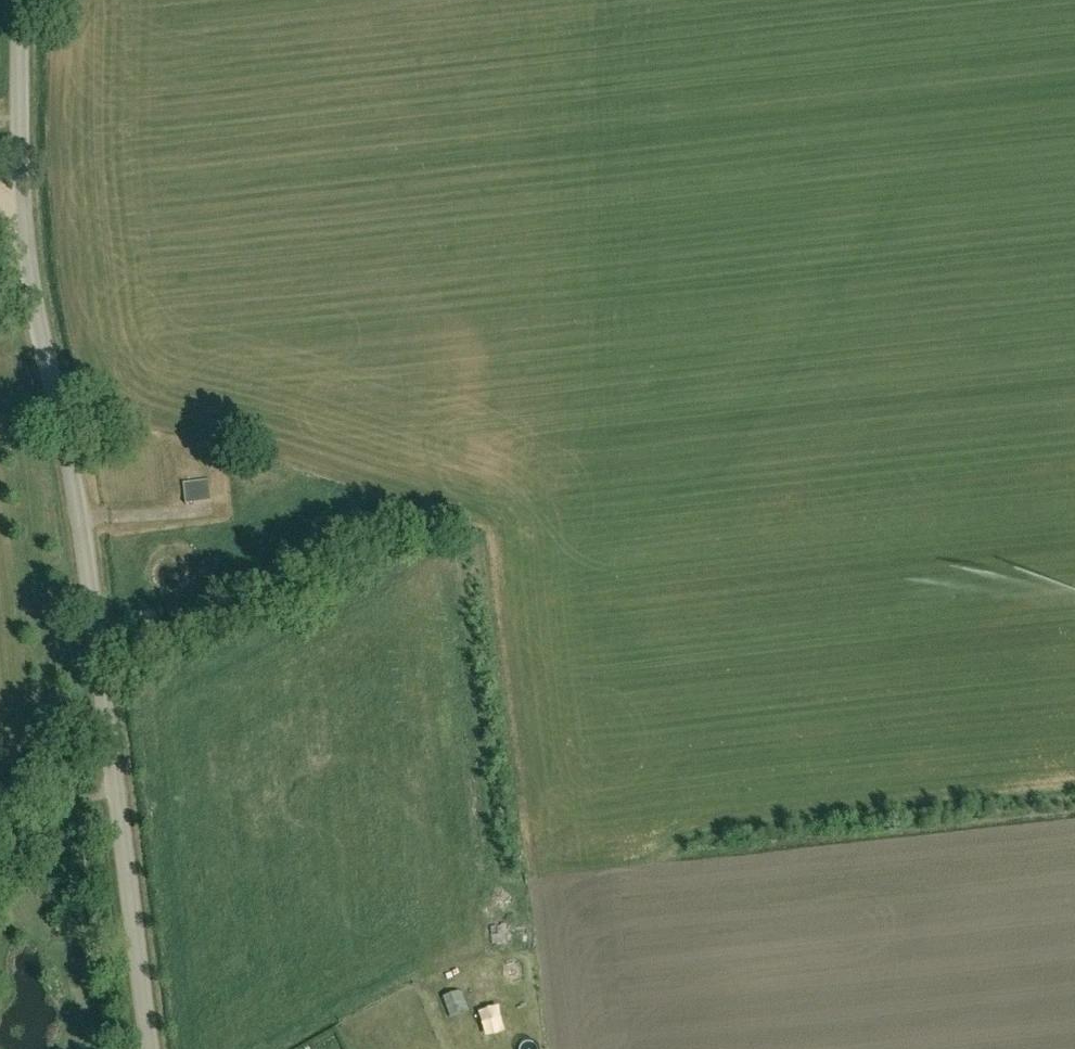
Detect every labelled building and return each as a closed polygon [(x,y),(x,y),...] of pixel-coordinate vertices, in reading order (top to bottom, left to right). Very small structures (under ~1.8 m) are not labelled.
[(185,504),(211,501),(208,479),(182,482),(185,504)]
